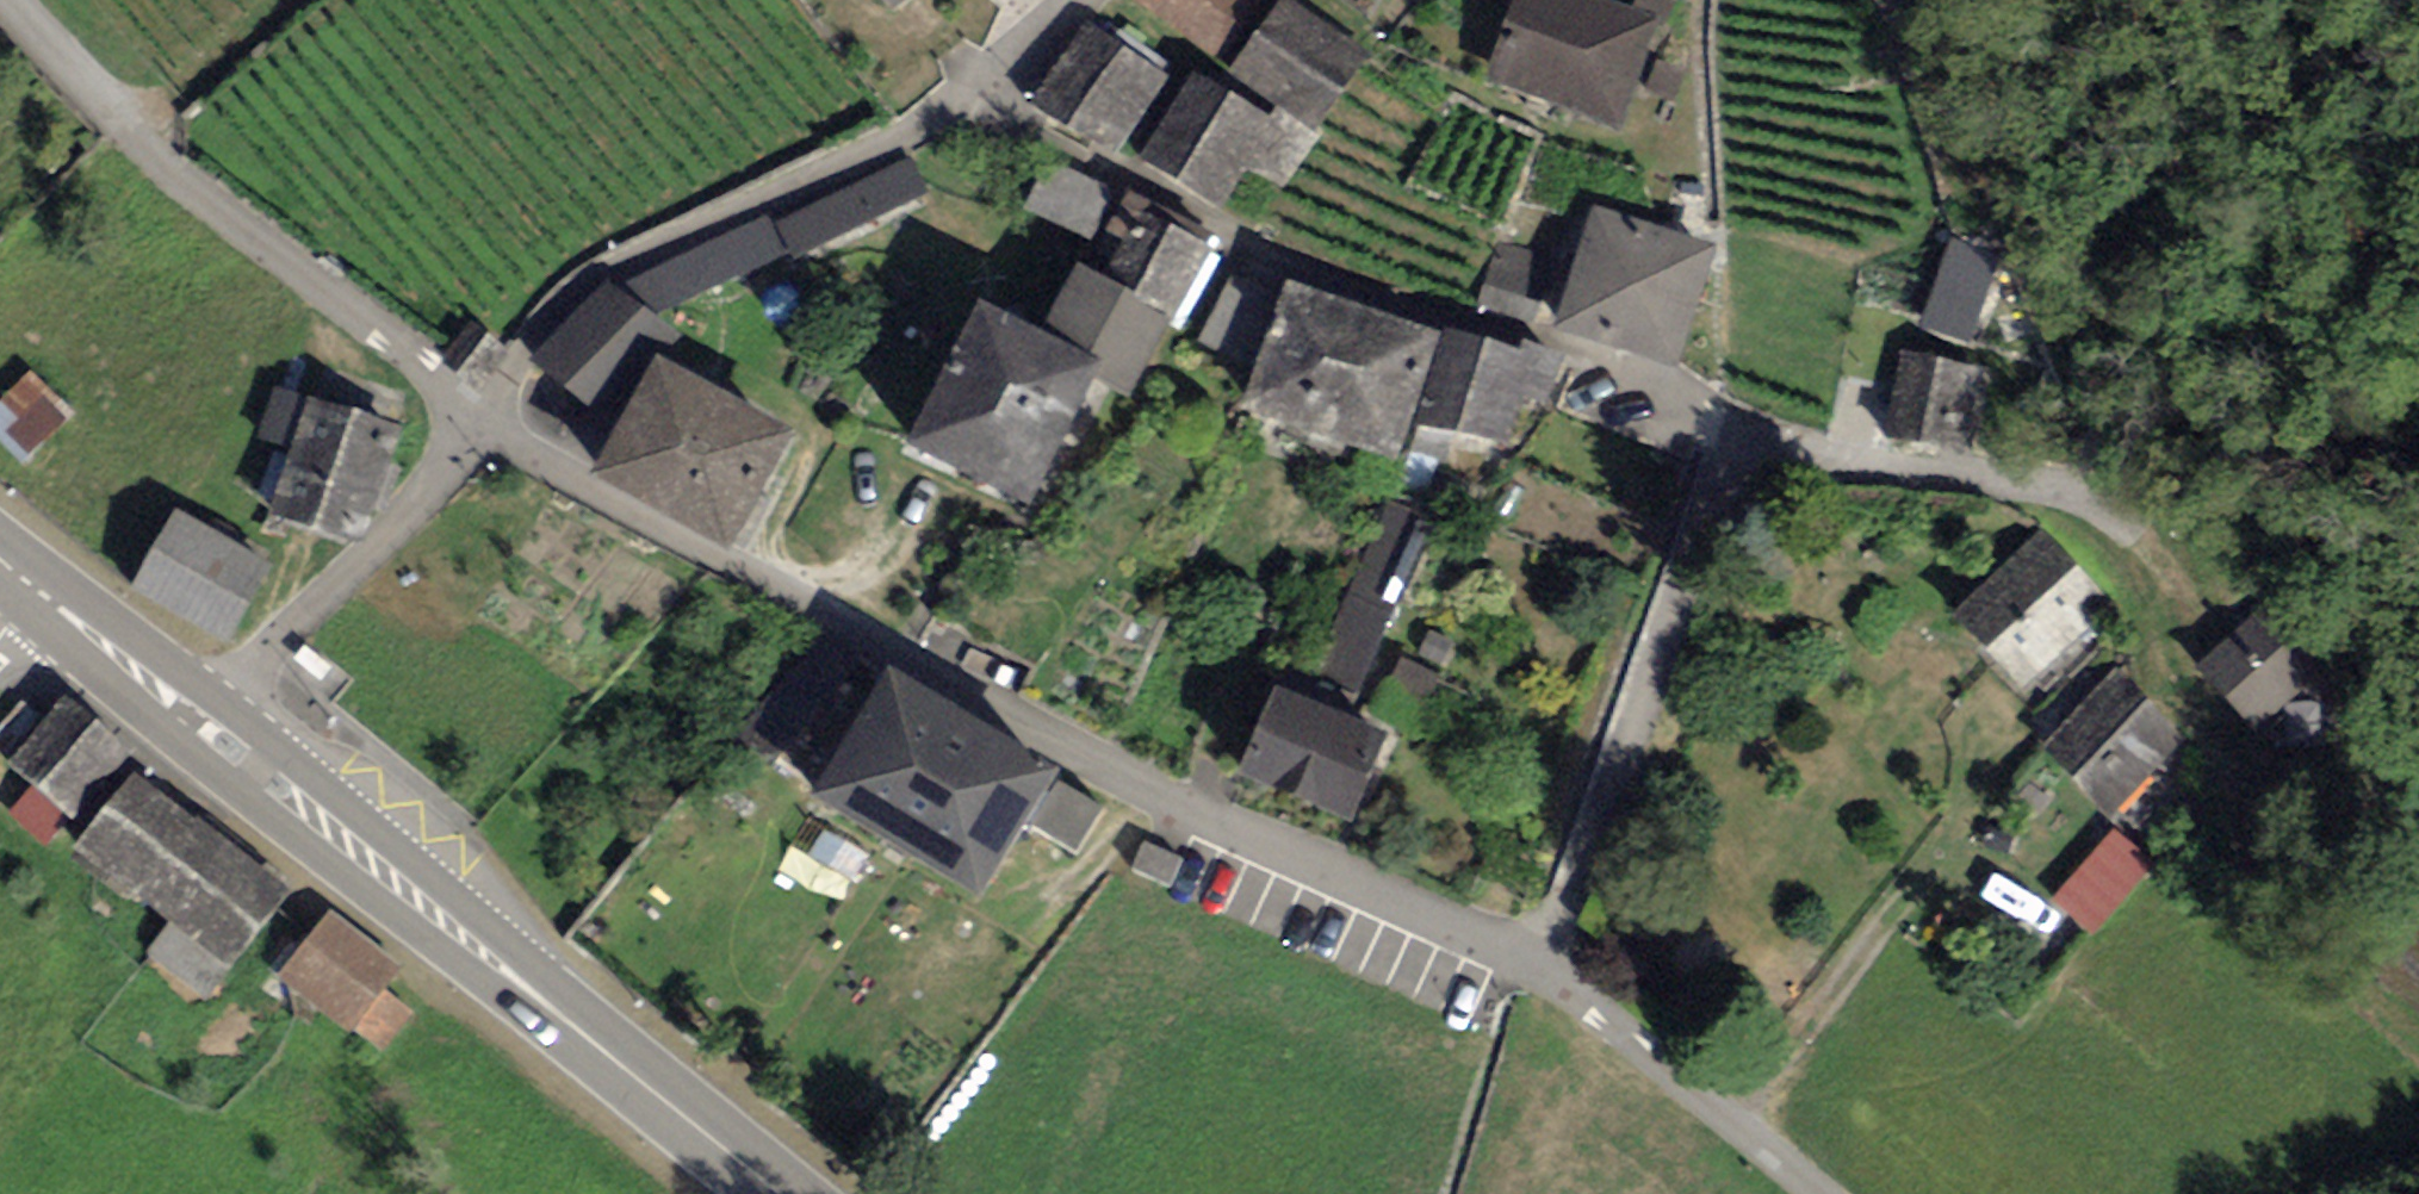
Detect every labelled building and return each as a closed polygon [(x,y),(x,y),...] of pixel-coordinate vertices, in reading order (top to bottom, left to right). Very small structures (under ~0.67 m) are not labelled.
[(890,10),(904,0),(883,0),(890,10)] [(1217,59),(1255,0),(1140,0),(1217,59)] [(1291,0),(1279,0),(1229,76),(1277,108),(1316,134),(1371,53),(1291,0)] [(1622,0),(1516,0),(1487,84),(1619,129),(1659,13),(1622,0)] [(1099,29),(1084,19),(1033,101),(1119,153),(1170,72),(1163,68),(1099,29)] [(1099,29),(1163,68),(1169,59),(1105,20),(1099,29)] [(1270,117),(1192,72),(1140,162),(1219,207),(1242,166),(1270,117)] [(1282,190),(1316,134),(1277,108),(1270,117),(1242,166),(1282,190)] [(909,156),(778,223),(792,249),(797,259),(928,193),(909,156)] [(1113,189),(1046,159),(1018,222),(1085,251),(1113,189)] [(1210,237),(1128,191),(1084,269),(1173,314),(1209,251),(1204,248),(1210,237)] [(1715,246),(1593,207),(1555,326),(1677,365),(1715,246)] [(659,315),(792,249),(778,223),(771,212),(618,285),(659,315)] [(1998,255),(1951,239),(1921,326),(1968,342),(1998,255)] [(1131,398),(1173,314),(1084,269),(1074,264),(1041,330),(978,298),(904,443),(1028,506),(1093,379),(1131,398)] [(1275,297),(1231,274),(1194,343),(1238,366),(1275,297)] [(1441,332),(1284,279),(1240,407),(1397,460),(1441,332)] [(618,285),(608,281),(529,361),(616,429),(657,354),(664,358),(677,336),(659,315),(618,285)] [(505,354),(467,327),(439,365),(478,393),(505,354)] [(1564,352),(1523,339),(1519,351),(1445,328),(1416,420),(1504,448),(1519,402),(1529,405),(1532,398),(1547,403),(1564,352)] [(1990,367),(1899,350),(1883,432),(1974,449),(1990,367)] [(794,429),(664,358),(657,354),(616,429),(591,474),(729,548),(794,429)] [(77,414),(34,370),(0,403),(0,444),(22,467),(77,414)] [(292,451),(310,395),(274,384),(256,440),(292,451)] [(363,544),(401,424),(310,395),(292,451),(272,515),(363,544)] [(1434,522),(1386,501),(1308,674),(1356,696),(1434,522)] [(273,566),(175,508),(128,586),(226,645),(273,566)] [(2098,590),(2046,530),(1954,611),(2024,690),(2093,630),(2075,610),(2098,590)] [(2270,596),(2198,667),(2257,726),(2329,655),(2270,596)] [(1454,642),(1430,630),(1413,662),(1401,656),(1385,688),(1428,710),(1444,679),(1437,675),(1454,642)] [(1058,771),(885,669),(809,797),(982,898),(1058,771)] [(2188,737),(2116,669),(2039,750),(2111,818),(2188,737)] [(1387,735),(1274,685),(1236,771),(1350,820),(1387,735)] [(129,766),(63,710),(15,765),(81,821),(129,766)] [(1103,809),(1057,782),(1030,827),(1076,855),(1103,809)] [(281,903),(137,791),(87,855),(174,924),(151,953),(207,997),(281,903)] [(2102,932),(2166,862),(2123,824),(2059,894),(2102,932)] [(1180,857),(1145,842),(1132,870),(1166,886),(1180,857)] [(394,972),(330,925),(293,975),(384,1042),(403,1016),(376,997),(394,972)]
